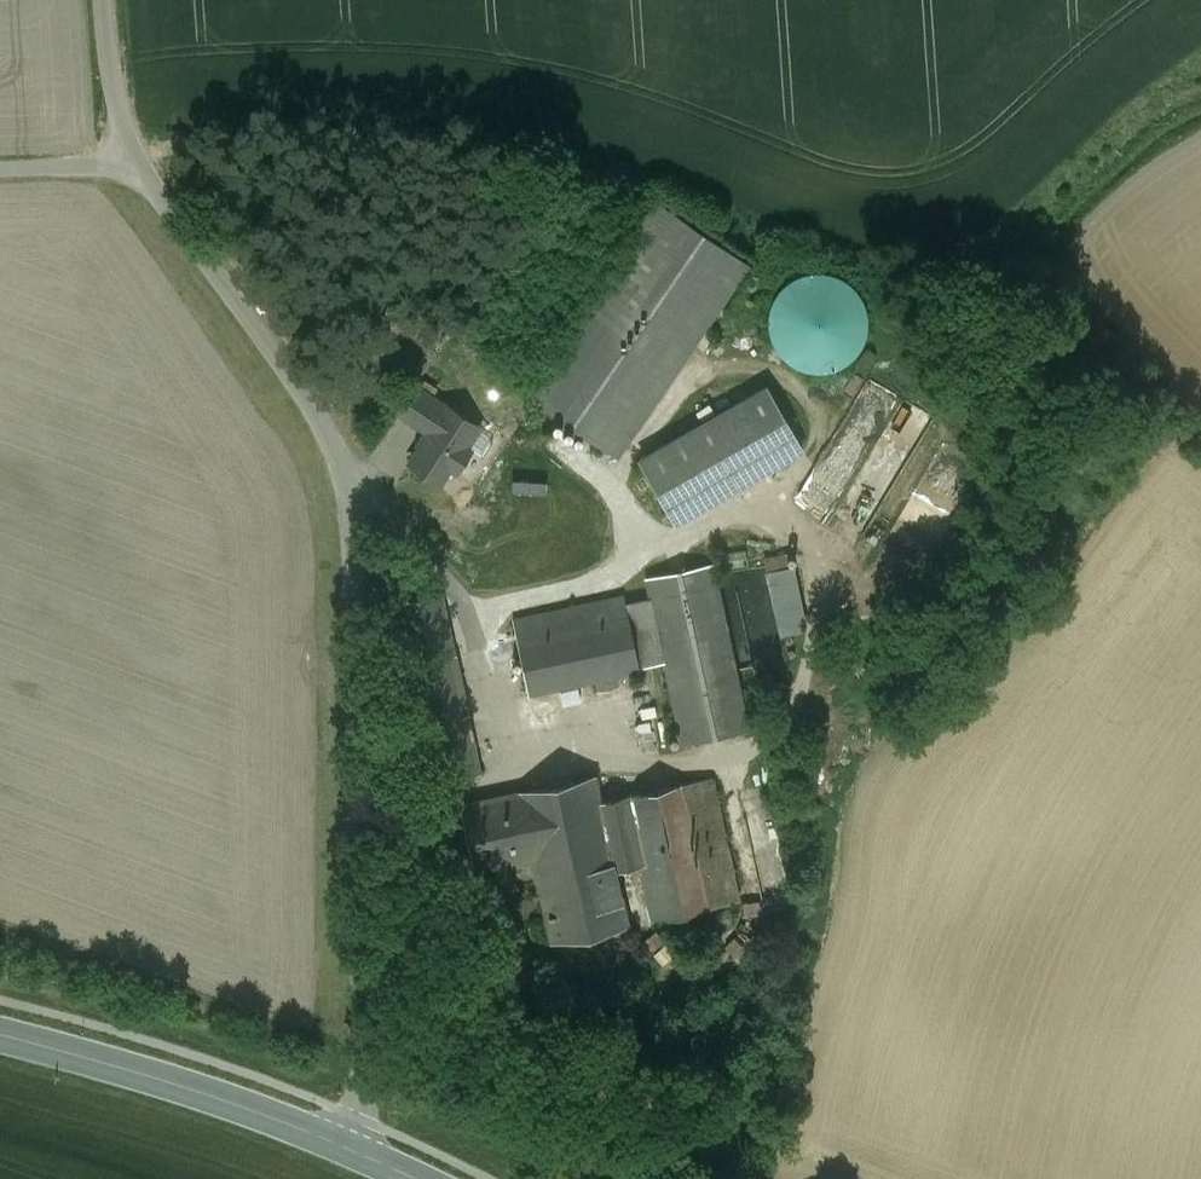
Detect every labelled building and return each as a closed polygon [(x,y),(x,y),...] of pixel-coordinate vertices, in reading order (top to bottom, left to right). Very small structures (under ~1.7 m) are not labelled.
[(658,204),(527,394),(618,456),(748,265),(658,204)] [(804,367),(819,369),(834,366),(848,358),(859,347),(866,333),(867,317),(864,302),(852,283),(835,273),(819,270),(804,272),(789,279),(778,290),(771,304),(769,319),(771,335),(778,349),(789,360),(804,367)] [(444,406),(416,388),(400,412),(428,430),(444,406)] [(769,388),(640,460),(676,524),(804,451),(769,388)] [(478,427),(445,405),(444,406),(428,430),(430,431),(411,461),(440,481),(450,466),(456,470),(469,449),(465,447),(478,427)] [(711,563),(647,577),(681,731),(683,741),(683,742),(746,729),(711,563)] [(796,570),(769,576),(782,640),(809,635),(796,570)] [(466,713),(440,591),(397,601),(424,722),(466,713)] [(624,596),(513,619),(529,690),(639,667),(624,596)] [(466,713),(424,722),(436,780),(479,771),(466,713)] [(681,731),(667,734),(670,743),(683,741),(681,731)] [(711,776),(599,800),(594,774),(520,790),(520,791),(534,856),(540,884),(614,868),(641,862),(652,915),(737,897),(711,776)] [(520,791),(461,803),(474,864),(476,864),(478,876),(516,868),(514,860),(534,856),(520,791)] [(614,868),(540,884),(552,937),(626,921),(614,868)] [(456,890),(448,898),(450,908),(460,912),(469,904),(466,894),(456,890)]
